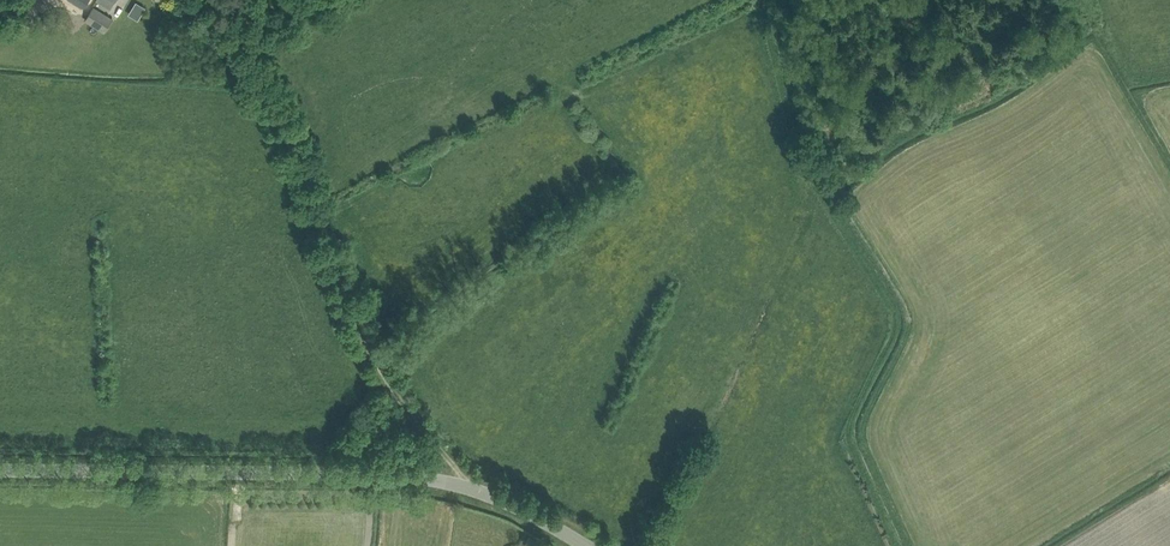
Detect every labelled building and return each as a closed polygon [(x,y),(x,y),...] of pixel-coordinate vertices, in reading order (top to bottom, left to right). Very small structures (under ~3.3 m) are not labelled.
[(48,6),(55,11),(59,3),(54,0),(52,0),(48,6)] [(110,9),(116,0),(96,0),(110,9)] [(86,20),(105,32),(113,20),(93,7),(86,20)]
